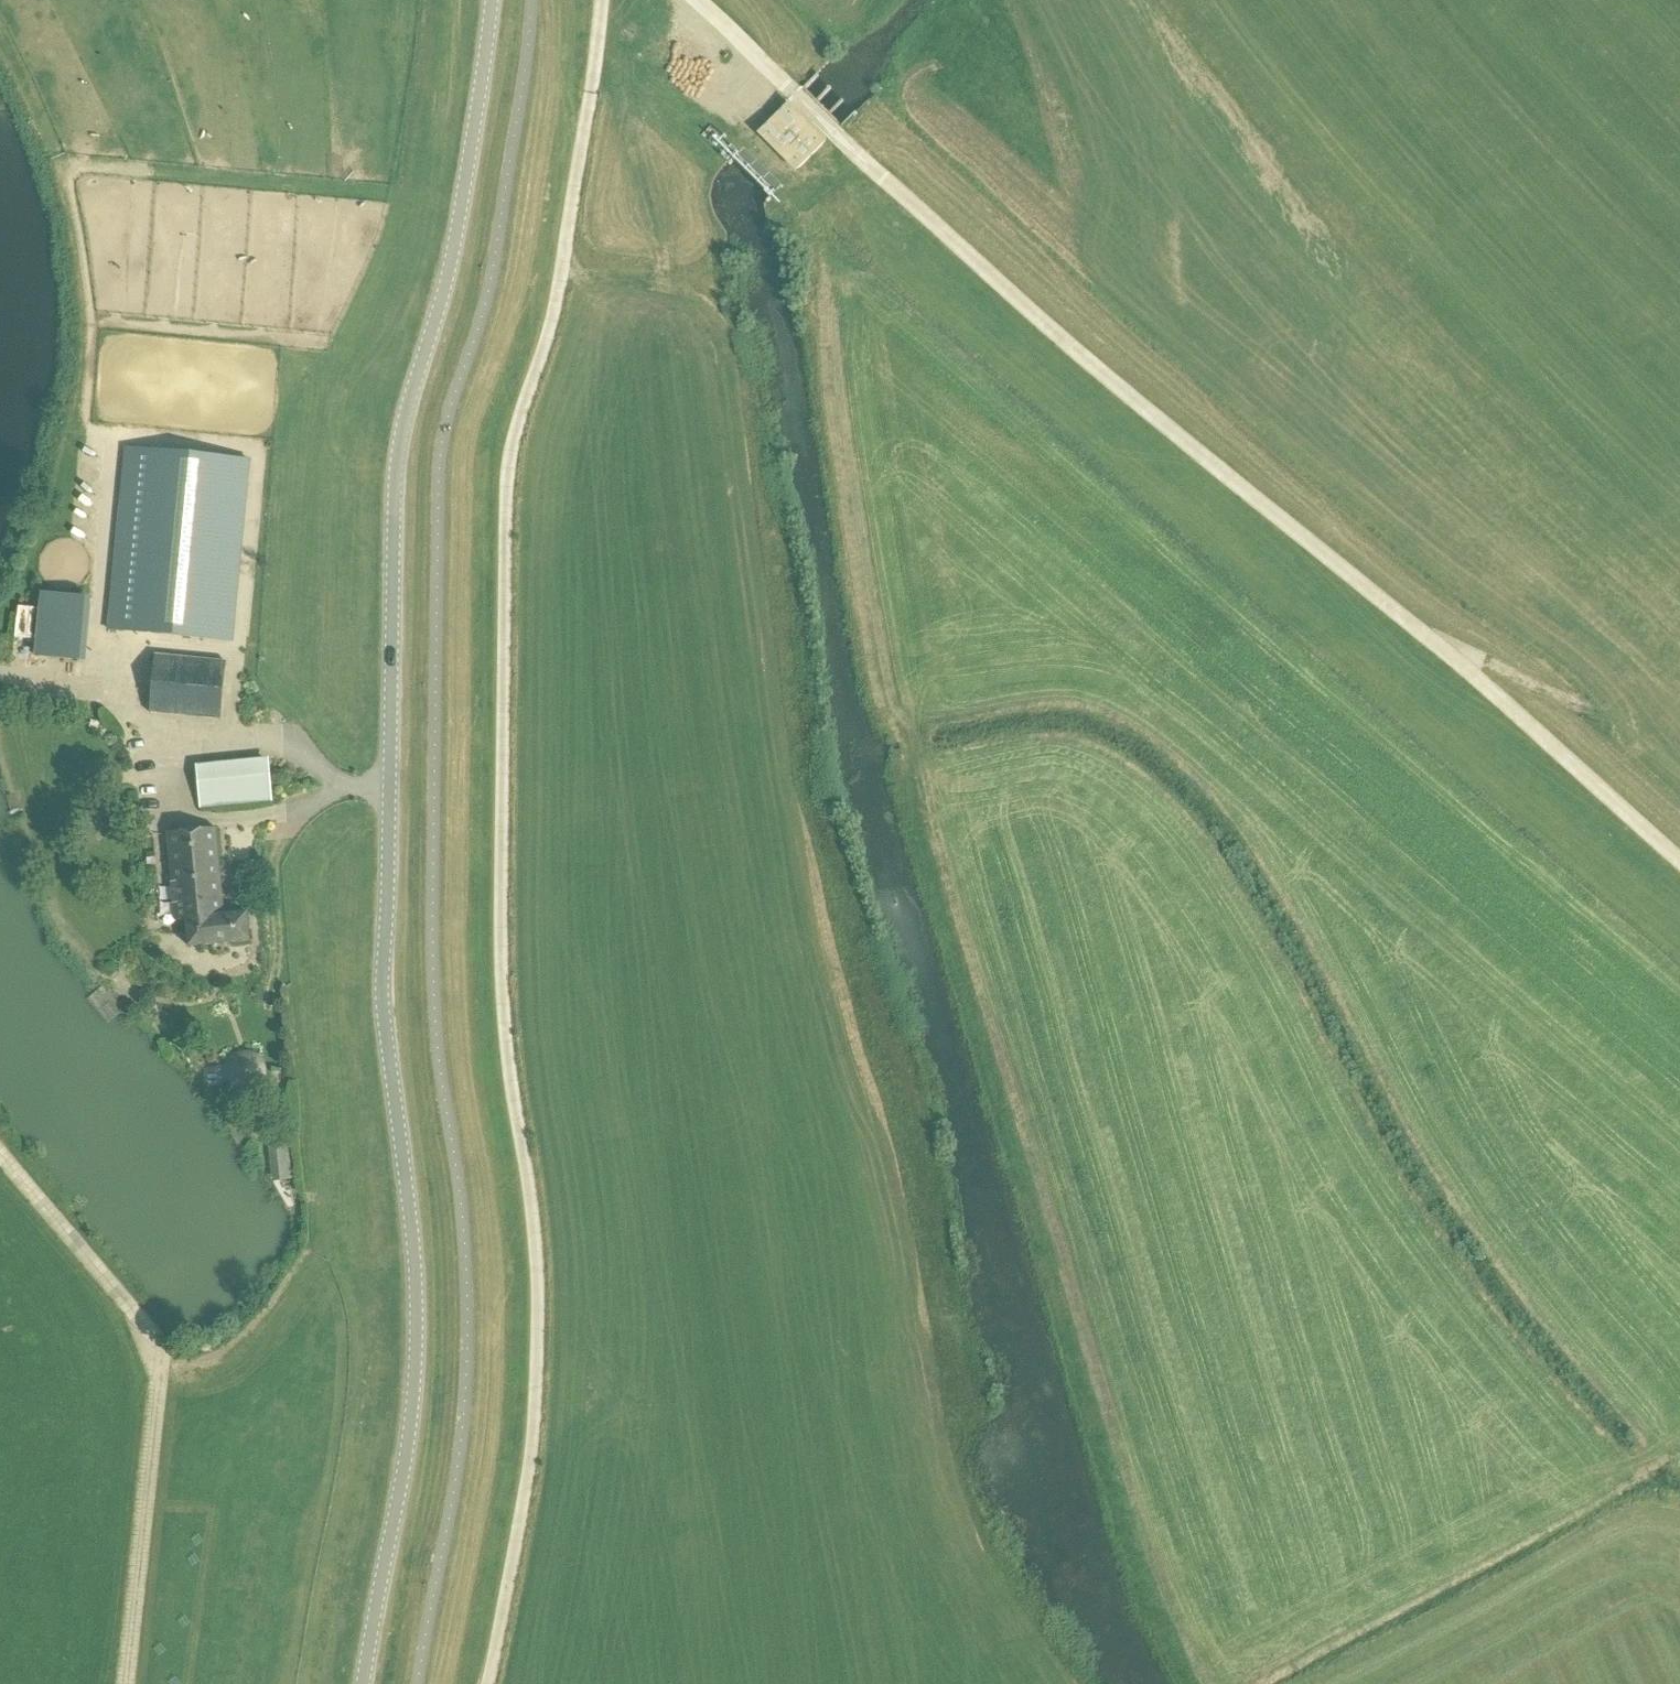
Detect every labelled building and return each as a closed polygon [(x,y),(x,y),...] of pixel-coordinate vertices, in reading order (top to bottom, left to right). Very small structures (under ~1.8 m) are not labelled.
[(784,107),(762,129),(801,166),(822,145),(784,107)] [(107,630),(231,641),(247,463),(123,452),(107,630)] [(46,593),(44,649),(91,650),(93,594),(46,593)] [(150,713),(220,720),(226,662),(155,655),(150,713)] [(195,768),(197,807),(269,802),(266,763),(195,768)] [(186,920),(223,916),(216,829),(166,833),(174,921),(186,920)] [(223,916),(186,920),(188,946),(249,941),(246,914),(223,916)] [(230,1078),(234,1085),(241,1089),(250,1090),(257,1087),(263,1081),(265,1073),(264,1065),(260,1058),(253,1054),(245,1053),(237,1056),(231,1062),(229,1070),(230,1078)] [(274,1167),(281,1174),(281,1180),(292,1179),(287,1129),(279,1129),(280,1137),(270,1138),(274,1167)]
